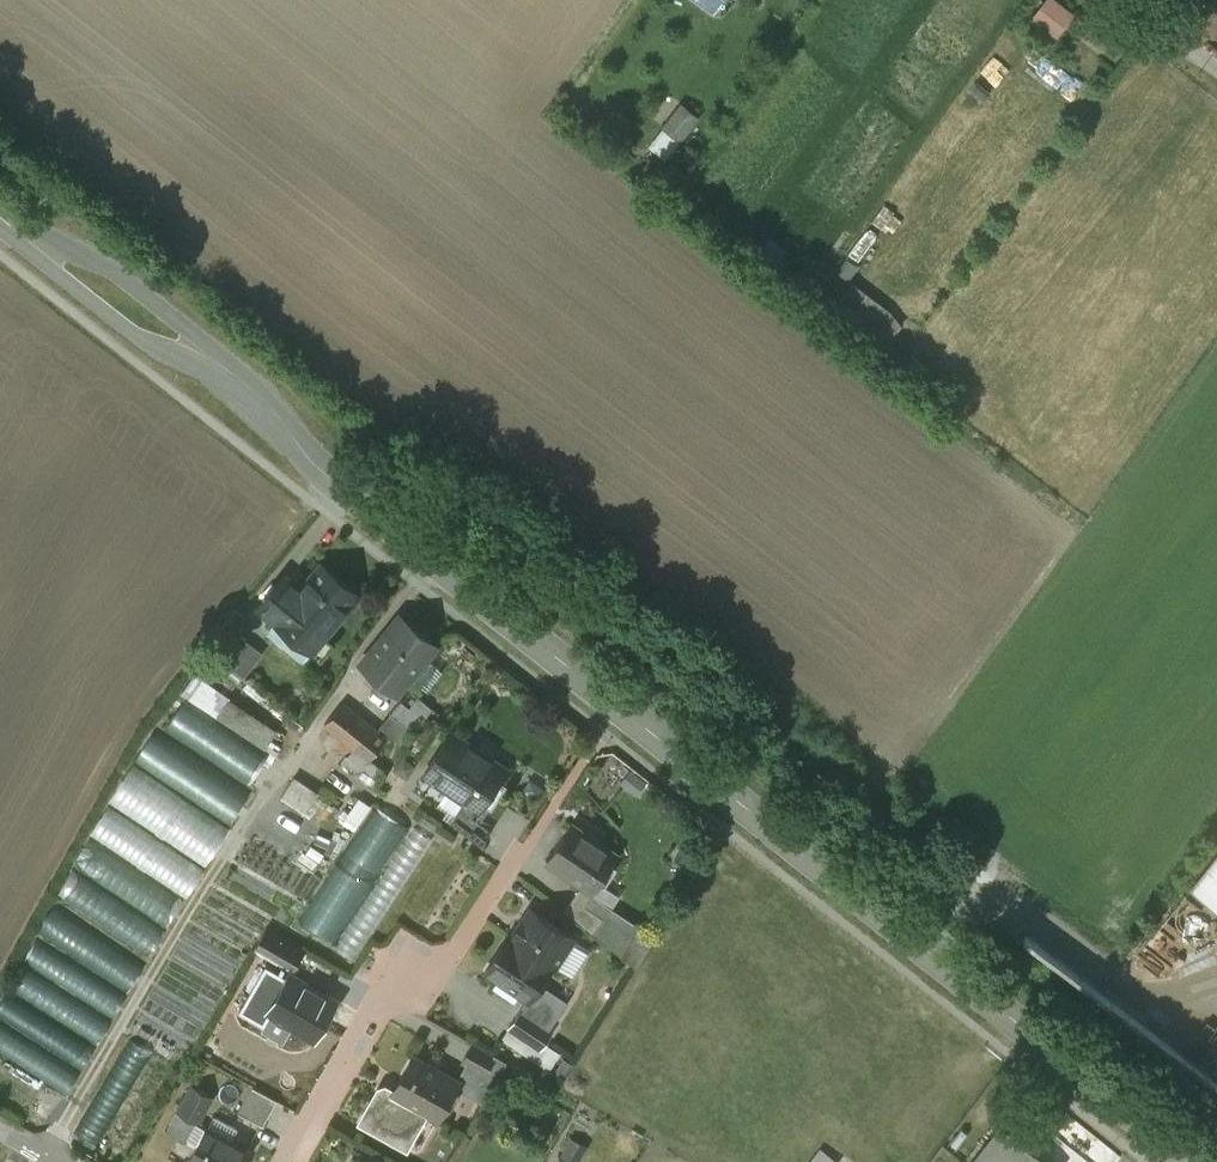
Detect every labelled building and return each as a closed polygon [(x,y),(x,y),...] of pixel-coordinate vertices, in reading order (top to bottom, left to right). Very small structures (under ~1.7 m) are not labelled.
[(1082,13),(1066,0),(1049,0),(1035,17),(1061,38),(1082,13)] [(689,102),(652,143),(670,159),(706,118),(689,102)] [(888,345),(909,321),(863,282),(842,307),(888,345)] [(321,563),(301,587),(284,574),(258,606),(275,620),(275,621),(312,650),(313,651),(360,594),(321,563)] [(237,609),(212,640),(218,645),(236,659),(250,641),(239,633),(250,620),(237,609)] [(401,616),(362,664),(373,672),(368,679),(388,695),(393,689),(397,692),(436,645),(401,616)] [(312,650),(275,621),(269,629),(270,634),(303,661),(312,650)] [(263,652),(250,641),(236,659),(218,645),(212,653),(243,678),(263,652)] [(217,715),(229,698),(195,673),(182,691),(217,715)] [(409,706),(402,700),(390,714),(412,729),(415,732),(432,707),(419,695),(409,706)] [(265,747),(277,729),(229,698),(217,715),(265,747)] [(387,739),(342,702),(325,723),(354,746),(370,759),(387,739)] [(412,729),(390,714),(380,726),(400,742),(412,729)] [(505,768),(451,732),(425,772),(465,799),(464,799),(477,808),(478,808),(505,768)] [(137,763),(111,804),(209,866),(254,796),(156,734),(137,763)] [(384,771),(370,759),(354,746),(341,761),(372,786),(384,771)] [(318,793),(294,777),(283,794),(307,810),(318,793)] [(492,830),(472,816),(477,808),(464,799),(450,821),(481,845),(492,830)] [(308,926),(366,957),(431,834),(415,826),(416,824),(374,802),(308,926)] [(110,809),(57,897),(155,955),(171,928),(208,867),(110,809)] [(618,854),(571,823),(547,859),(582,883),(594,890),(618,854)] [(1191,889),(1216,909),(1216,855),(1191,889)] [(636,930),(600,906),(596,911),(585,904),(594,890),(582,883),(564,910),(621,954),(636,930)] [(131,993),(150,964),(60,904),(40,933),(131,993)] [(575,937),(530,907),(512,935),(553,963),(552,964),(555,966),(562,956),(567,955),(574,944),(573,939),(575,937)] [(305,951),(266,928),(255,947),(294,969),(305,951)] [(512,935),(509,933),(485,969),(529,998),(552,964),(553,963),(512,935)] [(129,991),(35,943),(0,1010),(0,1053),(76,1092),(129,991)] [(289,978),(266,965),(240,1009),(279,1031),(287,1017),(296,1022),(295,1024),(314,1035),(335,1000),(291,975),(289,978)] [(552,1031),(520,1010),(510,1026),(541,1047),(552,1031)] [(541,1047),(510,1026),(502,1037),(537,1060),(545,1049),(541,1047)] [(495,1057),(472,1044),(463,1060),(466,1062),(486,1073),(495,1057)] [(394,1089),(385,1084),(378,1087),(359,1121),(407,1148),(424,1118),(420,1116),(424,1110),(438,1118),(459,1080),(457,1079),(440,1069),(439,1071),(414,1057),(415,1055),(413,1054),(394,1089)] [(486,1073),(466,1062),(457,1079),(459,1080),(487,1096),(505,1063),(495,1057),(486,1073)] [(213,1095),(192,1083),(177,1111),(198,1122),(213,1095)] [(277,1099),(253,1085),(238,1111),(263,1125),(277,1099)] [(972,1161),(1048,1161),(1001,1125),(972,1161)] [(206,1126),(187,1160),(191,1161),(242,1161),(248,1150),(206,1126)] [(811,1161),(838,1161),(821,1148),(811,1161)]
